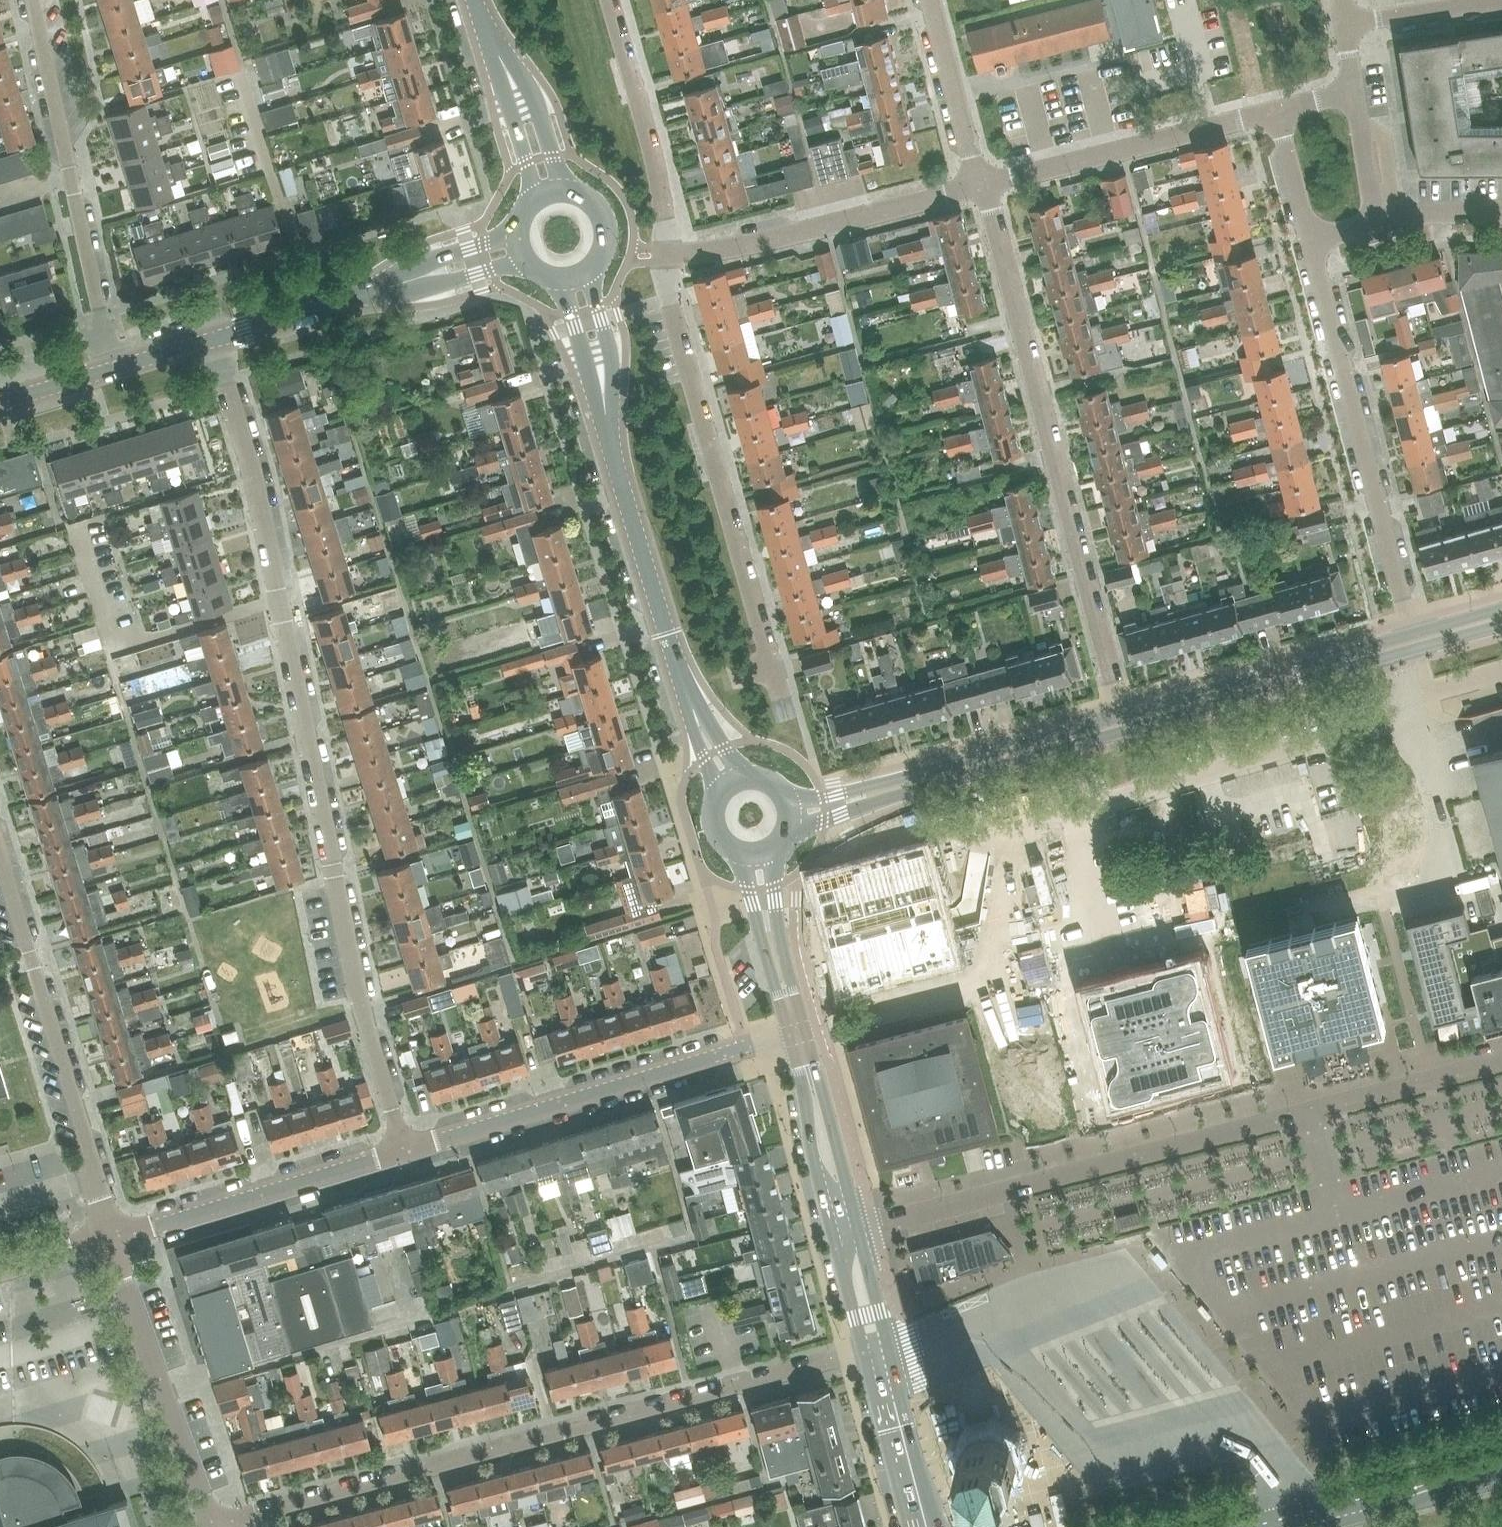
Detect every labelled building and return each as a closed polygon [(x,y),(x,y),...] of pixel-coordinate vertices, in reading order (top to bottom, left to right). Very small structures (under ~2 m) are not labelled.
[(130,0),(99,0),(102,8),(130,0)] [(139,22),(132,0),(130,0),(102,8),(109,31),(139,22)] [(138,1),(144,23),(153,20),(148,0),(143,0),(138,1)] [(369,0),(345,8),(349,21),(387,9),(385,0),(369,0)] [(658,9),(687,1),(687,0),(656,0),(658,9)] [(856,7),(860,24),(889,16),(885,0),(849,0),(826,6),(829,14),(856,7)] [(1109,11),(1105,12),(1102,0),(1092,0),(968,32),(978,70),(996,66),(997,71),(1000,73),(1005,72),(1007,69),(1006,63),(1111,37),(1108,23),(1112,22),(1119,20),(1126,47),(1164,38),(1154,0),(1114,0),(1116,9),(1109,11)] [(719,24),(714,8),(702,12),(702,13),(691,16),(687,1),(658,9),(664,31),(704,20),(706,26),(706,28),(719,24)] [(714,8),(719,24),(731,21),(727,5),(714,8)] [(376,48),(412,37),(404,11),(351,27),(354,38),(371,33),(376,48)] [(776,20),(784,51),(807,45),(799,13),(776,20)] [(695,29),(706,26),(704,20),(664,31),(670,53),(699,45),(695,29)] [(116,54),(146,45),(139,22),(109,31),(116,54)] [(1400,46),(1420,171),(1501,171),(1501,121),(1472,121),(1466,78),(1501,72),(1501,30),(1453,38),(1400,46)] [(850,72),(894,60),(887,36),(856,43),(860,60),(848,63),(847,62),(821,69),(824,78),(850,72)] [(380,75),(420,62),(412,37),(376,48),(372,49),(377,67),(378,67),(380,75)] [(724,38),(699,45),(670,53),(677,76),(730,61),(724,38)] [(824,55),(845,50),(843,40),(821,45),(824,55)] [(0,45),(0,72),(12,68),(4,44),(0,45)] [(123,77),(153,69),(146,45),(116,54),(123,77)] [(239,68),(232,45),(208,53),(215,76),(239,68)] [(254,58),(261,83),(284,76),(277,51),(254,58)] [(869,92),(900,85),(894,60),(850,72),(824,78),(826,88),(838,85),(839,87),(866,80),(869,92)] [(386,100),(428,88),(420,62),(380,75),(378,67),(377,67),(366,70),(371,85),(381,82),(386,100)] [(160,92),(158,84),(167,81),(162,66),(153,69),(123,77),(130,101),(160,92)] [(0,72),(0,98),(19,92),(12,68),(0,72)] [(361,88),(371,85),(366,70),(356,73),(361,88)] [(692,116),(693,116),(728,106),(724,107),(713,71),(686,79),(689,92),(685,93),(685,94),(687,94),(692,115),(691,115),(692,116)] [(282,80),(260,87),(263,100),(286,93),(282,80)] [(848,124),(906,109),(900,85),(869,92),(873,108),(860,111),(846,115),(848,124)] [(406,122),(435,113),(428,88),(386,100),(387,101),(391,99),(396,115),(392,115),(379,119),(382,129),(395,125),(395,126),(406,123),(406,122)] [(0,123),(26,116),(19,92),(0,98),(0,122),(0,123)] [(290,103),(259,113),(264,130),(296,121),(290,103)] [(152,128),(171,122),(168,114),(156,118),(155,115),(149,117),(145,104),(107,116),(115,139),(152,128)] [(733,106),(729,107),(728,106),(693,116),(699,138),(698,138),(698,140),(699,139),(739,128),(733,106)] [(881,141),(912,133),(906,109),(848,124),(850,132),(877,125),(881,141)] [(0,123),(0,135),(4,134),(8,147),(34,140),(26,116),(0,123)] [(162,137),(161,134),(173,131),(171,122),(152,128),(115,139),(122,162),(159,151),(156,139),(162,137)] [(388,149),(399,146),(415,141),(422,139),(418,125),(384,135),(388,149)] [(736,153),(733,140),(742,137),(739,128),(699,139),(705,161),(704,161),(704,162),(705,162),(741,152),(741,151),(736,153)] [(912,133),(881,141),(887,166),(918,158),(912,133)] [(811,144),(821,183),(850,175),(843,147),(844,147),(841,136),(811,144)] [(451,166),(443,139),(416,147),(415,141),(399,146),(388,149),(398,182),(402,181),(401,181),(451,166)] [(226,140),(207,146),(210,158),(230,153),(226,140)] [(1204,172),(1233,165),(1227,142),(1179,154),(1182,166),(1201,161),(1204,172)] [(861,173),(861,172),(874,169),(872,160),(858,163),(854,147),(844,149),(844,147),(843,147),(850,175),(851,175),(851,174),(860,172),(861,173)] [(32,172),(26,151),(25,149),(14,152),(21,175),(32,172)] [(712,185),(755,173),(750,149),(741,152),(705,162),(708,170),(707,171),(707,173),(708,172),(712,184),(710,184),(711,185),(712,185)] [(129,185),(184,168),(182,160),(170,164),(169,161),(163,163),(159,151),(122,162),(129,185)] [(9,179),(21,175),(14,152),(2,156),(9,179)] [(9,179),(2,156),(0,156),(0,181),(9,179)] [(231,156),(210,163),(215,178),(236,171),(231,156)] [(802,187),(814,184),(807,159),(795,162),(802,187)] [(768,196),(802,187),(795,162),(783,165),(786,177),(764,183),(758,184),(755,173),(712,185),(718,207),(717,208),(718,209),(748,201),(749,201),(768,196)] [(1198,197),(1239,187),(1233,165),(1204,172),(1207,188),(1196,190),(1198,197)] [(431,199),(459,191),(451,166),(401,181),(402,181),(410,210),(432,203),(431,199)] [(184,168),(129,185),(136,209),(173,197),(170,185),(176,183),(175,180),(187,177),(184,168)] [(1101,180),(1104,191),(1109,190),(1116,215),(1135,210),(1126,173),(1101,180)] [(827,188),(832,204),(852,197),(847,182),(827,188)] [(1215,217),(1244,209),(1239,187),(1198,197),(1196,190),(1196,189),(1183,192),(1188,209),(1200,206),(1200,204),(1211,201),(1215,217)] [(283,242),(271,205),(256,209),(250,191),(242,194),(260,249),(283,242)] [(1175,212),(1188,209),(1183,192),(1171,195),(1175,212)] [(237,256),(260,249),(242,194),(234,196),(240,214),(225,219),(237,256)] [(30,207),(37,229),(49,226),(42,203),(30,207)] [(1090,233),(1086,217),(1074,220),(1075,221),(1063,224),(1058,203),(1032,210),(1037,229),(1034,230),(1036,238),(1076,228),(1078,235),(1078,236),(1090,233)] [(200,220),(208,218),(205,205),(196,208),(214,263),(237,256),(225,219),(202,226),(200,220)] [(30,207),(19,210),(26,233),(31,231),(37,229),(30,207)] [(191,271),(214,263),(196,208),(188,210),(194,229),(179,233),(191,271)] [(1227,253),(1240,249),(1236,236),(1250,232),(1244,209),(1215,217),(1220,239),(1211,241),(1213,250),(1225,247),(1227,253)] [(14,236),(26,233),(19,210),(7,213),(14,236)] [(936,243),(968,235),(962,210),(935,217),(935,218),(929,220),(932,234),(921,237),(922,238),(924,246),(936,243)] [(314,211),(298,216),(307,244),(322,239),(314,211)] [(14,236),(7,213),(0,216),(0,231),(3,240),(14,236)] [(1086,217),(1090,233),(1103,230),(1098,214),(1086,217)] [(164,238),(163,232),(159,220),(151,222),(156,240),(168,278),(191,271),(179,233),(164,238)] [(168,278),(156,240),(151,222),(142,225),(148,243),(133,247),(144,285),(168,278)] [(1078,236),(1078,235),(1076,228),(1036,238),(1038,247),(1041,246),(1046,265),(1072,258),(1068,245),(1080,243),(1078,236)] [(948,265),(974,259),(968,235),(936,243),(924,246),(926,254),(926,255),(927,257),(939,254),(938,254),(944,252),(948,265)] [(915,257),(926,255),(926,254),(924,246),(922,238),(910,241),(915,257)] [(842,268),(859,264),(852,239),(840,242),(836,248),(842,268)] [(902,261),(915,257),(910,241),(898,244),(902,261)] [(1240,249),(1227,253),(1225,247),(1213,250),(1223,288),(1233,285),(1232,285),(1262,277),(1256,254),(1242,258),(1240,249)] [(823,277),(837,274),(831,250),(816,253),(823,277)] [(1460,252),(1460,288),(1501,279),(1501,252),(1460,252)] [(1455,293),(1452,280),(1446,281),(1440,257),(1414,264),(1421,289),(1424,301),(1435,298),(1443,296),(1447,311),(1459,308),(1455,293)] [(1087,269),(1075,272),(1072,258),(1046,265),(1051,284),(1048,284),(1050,293),(1090,282),(1092,289),(1092,290),(1104,287),(1100,271),(1088,274),(1087,269)] [(937,294),(980,283),(974,259),(948,265),(951,280),(946,281),(946,282),(934,285),(935,286),(937,294)] [(47,261),(0,275),(0,302),(4,315),(55,299),(48,277),(52,276),(47,261)] [(1397,307),(1424,301),(1421,289),(1414,264),(1388,270),(1394,296),(1397,307)] [(703,302),(732,294),(729,283),(747,278),(744,267),(697,280),(703,302)] [(1100,271),(1104,287),(1117,284),(1112,268),(1100,271)] [(1394,296),(1388,270),(1362,277),(1371,314),(1397,307),(1394,296)] [(1227,310),(1268,300),(1262,277),(1232,285),(1233,285),(1235,296),(1223,300),(1225,303),(1227,310)] [(1092,290),(1092,289),(1090,282),(1050,293),(1052,301),(1055,301),(1059,319),(1086,312),(1083,300),(1093,296),(1092,291),(1092,290)] [(939,305),(951,302),(957,300),(960,315),(987,308),(980,283),(937,294),(939,302),(939,303),(939,305)] [(927,306),(939,303),(939,302),(937,294),(935,286),(923,289),(927,306)] [(915,309),(927,306),(923,289),(910,292),(915,309)] [(732,294),(703,302),(709,324),(750,313),(752,319),(752,321),(764,317),(760,301),(749,304),(745,291),(732,294)] [(760,301),(764,317),(777,314),(772,298),(760,301)] [(1244,331),(1274,323),(1268,300),(1238,308),(1244,331)] [(1229,319),(1227,310),(1225,303),(1213,306),(1217,322),(1229,319)] [(1205,325),(1217,322),(1213,306),(1201,309),(1205,325)] [(1100,324),(1089,326),(1086,312),(1059,319),(1064,338),(1061,338),(1063,347),(1104,336),(1106,344),(1118,341),(1114,325),(1101,329),(1100,324)] [(476,349),(504,340),(496,313),(453,326),(456,336),(458,335),(464,353),(476,349)] [(740,322),(752,319),(750,313),(709,324),(715,346),(744,338),(740,322)] [(841,314),(827,318),(835,348),(849,344),(841,314)] [(1397,332),(1409,329),(1406,314),(1394,317),(1397,332)] [(1114,325),(1118,341),(1131,338),(1126,322),(1114,325)] [(1274,323),(1244,331),(1250,354),(1240,357),(1242,366),(1256,362),(1257,368),(1269,364),(1266,351),(1280,348),(1274,323)] [(1409,329),(1397,332),(1401,348),(1413,345),(1409,329)] [(943,334),(925,335),(925,345),(943,344),(943,334)] [(1104,336),(1063,347),(1066,355),(1069,355),(1074,374),(1100,367),(1101,371),(1124,365),(1118,341),(1106,344),(1104,336)] [(765,372),(761,357),(751,360),(744,338),(715,346),(722,369),(736,365),(738,373),(751,369),(753,375),(765,372)] [(1421,354),(1437,350),(1434,338),(1418,342),(1421,354)] [(504,340),(476,349),(481,365),(457,373),(460,383),(512,367),(504,340)] [(1196,346),(1182,350),(1186,367),(1200,364),(1196,346)] [(1495,425),(1501,425),(1501,350),(1478,356),(1495,425)] [(951,351),(928,354),(931,372),(953,369),(951,351)] [(1390,386),(1416,380),(1409,354),(1383,360),(1390,386)] [(960,391),(1003,380),(997,356),(971,363),(974,377),(969,378),(969,379),(957,382),(957,384),(958,383),(960,391)] [(1272,374),(1270,366),(1269,364),(1257,368),(1256,362),(1242,366),(1246,380),(1256,378),(1262,400),(1291,392),(1286,370),(1272,374)] [(738,413),(767,405),(761,383),(768,381),(765,372),(753,375),(751,369),(738,373),(742,387),(731,390),(738,413)] [(472,386),(476,399),(500,392),(496,378),(472,386)] [(983,411),(1009,404),(1003,380),(960,391),(962,400),(962,402),(974,400),(974,399),(979,397),(983,411)] [(1434,402),(1432,395),(1431,390),(1419,393),(1416,380),(1390,386),(1397,412),(1422,406),(1434,402)] [(949,403),(962,400),(960,391),(958,383),(957,384),(945,387),(949,403)] [(466,402),(476,399),(472,386),(462,389),(466,402)] [(937,406),(949,403),(945,387),(933,390),(937,406)] [(1105,389),(1079,396),(1084,415),(1081,416),(1083,424),(1123,413),(1125,420),(1126,422),(1138,419),(1134,403),(1122,406),(1121,406),(1120,400),(1109,403),(1105,389)] [(1459,404),(1457,397),(1455,389),(1444,392),(1448,407),(1459,404)] [(300,418),(296,404),(301,403),(297,391),(274,399),(278,410),(266,414),(274,437),(303,427),(327,420),(324,411),(300,418)] [(489,431),(528,419),(520,392),(481,404),(489,431)] [(1256,425),(1297,414),(1291,392),(1262,400),(1266,415),(1255,418),(1256,425)] [(1436,410),(1448,407),(1444,392),(1432,395),(1434,402),(1436,410)] [(1134,403),(1138,419),(1150,416),(1146,399),(1134,403)] [(972,439),(1015,428),(1009,404),(983,411),(987,425),(981,427),(969,430),(970,432),(972,439)] [(744,436),(773,428),(767,405),(738,413),(744,436)] [(1403,438),(1429,431),(1422,406),(1397,412),(1403,438)] [(794,414),(799,430),(811,426),(807,410),(794,414)] [(1123,413),(1083,424),(1086,433),(1088,432),(1093,450),(1119,444),(1116,432),(1127,428),(1125,420),(1123,413)] [(786,433),(799,430),(794,414),(782,417),(786,433)] [(1273,444),(1302,436),(1297,414),(1256,425),(1255,418),(1254,416),(1242,420),(1246,436),(1258,433),(1258,431),(1269,428),(1273,444)] [(167,426),(178,464),(191,460),(192,466),(195,465),(199,477),(208,475),(191,419),(167,426)] [(497,457),(536,445),(528,419),(489,431),(500,428),(505,447),(495,450),(497,457)] [(1234,439),(1246,436),(1242,420),(1230,423),(1234,439)] [(346,424),(335,427),(340,442),(351,439),(346,424)] [(155,470),(178,464),(167,426),(144,433),(155,470)] [(310,451),(303,428),(303,427),(274,437),(281,460),(310,451)] [(1446,446),(1445,442),(1447,441),(1444,427),(1429,431),(1403,438),(1410,463),(1436,457),(1447,454),(1446,446)] [(750,459),(780,451),(773,428),(744,436),(750,459)] [(986,448),(986,447),(992,445),(996,460),(1022,453),(1015,428),(972,439),(974,448),(974,450),(986,448)] [(962,451),(974,448),(972,439),(970,432),(958,435),(962,451)] [(133,477),(155,470),(144,433),(121,440),(133,477)] [(950,454),(962,451),(958,435),(945,438),(950,454)] [(1268,469),(1308,458),(1302,436),(1273,444),(1277,459),(1266,462),(1268,469)] [(120,481),(133,477),(121,440),(98,447),(110,484),(111,490),(115,502),(123,500),(120,488),(122,487),(120,481)] [(1457,443),(1461,458),(1473,455),(1469,440),(1457,443)] [(1449,461),(1461,458),(1457,443),(1446,446),(1447,454),(1449,461)] [(1119,444),(1093,450),(1098,469),(1095,470),(1097,478),(1137,468),(1139,475),(1140,476),(1152,473),(1148,457),(1136,460),(1134,455),(1123,458),(1119,444)] [(508,482),(544,471),(536,445),(497,457),(495,450),(495,449),(484,453),(489,468),(499,464),(499,465),(503,464),(508,481),(508,482)] [(87,491),(110,484),(98,447),(75,454),(87,491)] [(42,481),(33,450),(0,460),(0,494),(42,481)] [(339,457),(315,464),(310,451),(281,460),(288,483),(342,466),(339,457)] [(798,487),(796,480),(794,472),(786,474),(780,451),(750,459),(757,483),(768,480),(770,488),(783,484),(785,490),(798,487)] [(478,471),(489,468),(484,453),(473,456),(478,471)] [(1148,457),(1152,473),(1164,470),(1160,453),(1148,457)] [(73,495),(87,491),(75,454),(52,461),(69,517),(77,514),(73,502),(74,502),(73,495)] [(1444,466),(1439,467),(1436,457),(1410,463),(1417,489),(1448,481),(1444,466)] [(1285,488),(1314,481),(1308,458),(1268,469),(1266,462),(1266,461),(1253,464),(1257,480),(1270,477),(1269,476),(1281,473),(1285,488)] [(957,480),(981,475),(979,464),(955,470),(957,480)] [(1257,480),(1253,464),(1234,469),(1238,485),(1257,480)] [(332,479),(329,471),(342,468),(342,466),(288,483),(295,506),(333,494),(330,484),(332,479)] [(1137,468),(1097,478),(1099,487),(1102,486),(1107,505),(1133,498),(1130,485),(1141,482),(1140,476),(1139,475),(1137,468)] [(484,519),(500,514),(552,498),(544,471),(508,482),(508,481),(501,483),(506,500),(481,508),(484,519)] [(157,476),(161,489),(169,486),(166,474),(157,476)] [(153,491),(161,489),(157,476),(149,479),(153,491)] [(1477,490),(1491,486),(1488,476),(1475,480),(1477,490)] [(1272,516),(1319,504),(1314,481),(1285,488),(1287,499),(1269,503),(1272,516)] [(994,517),(1037,506),(1031,482),(1005,488),(1009,503),(1003,504),(1003,505),(992,508),(992,509),(980,513),(984,529),(996,526),(994,517)] [(767,528),(796,520),(790,498),(800,495),(798,487),(785,490),(783,484),(770,488),(774,502),(760,506),(767,528)] [(1491,486),(1477,490),(1480,500),(1494,496),(1491,486)] [(357,505),(368,501),(363,487),(352,492),(357,505)] [(107,505),(115,502),(111,490),(103,493),(107,505)] [(166,526),(204,514),(196,490),(159,502),(163,515),(157,517),(157,520),(146,523),(148,532),(161,528),(166,526)] [(1428,503),(1441,499),(1439,490),(1425,493),(1418,496),(1423,515),(1431,514),(1428,503)] [(332,520),(325,498),(333,495),(333,494),(295,506),(302,528),(332,520)] [(1133,498),(1107,505),(1112,523),(1109,524),(1111,532),(1152,522),(1153,529),(1154,530),(1166,527),(1162,511),(1150,514),(1148,509),(1137,512),(1133,498)] [(1428,503),(1431,514),(1444,510),(1441,499),(1428,503)] [(1490,508),(1501,550),(1501,505),(1490,508)] [(1017,537),(1043,530),(1037,506),(994,517),(996,526),(997,528),(1008,525),(1014,523),(1017,537)] [(1162,511),(1166,527),(1178,524),(1174,508),(1162,511)] [(1469,529),(1478,561),(1482,560),(1483,564),(1484,564),(1484,563),(1492,559),(1492,557),(1501,554),(1501,550),(1490,508),(1465,515),(1469,529)] [(1324,509),(1297,515),(1301,533),(1329,526),(1324,509)] [(540,559),(568,550),(560,524),(542,529),(536,510),(481,526),(485,540),(518,530),(520,538),(518,539),(525,564),(540,559)] [(2,531),(14,527),(9,511),(0,514),(0,524),(2,531)] [(972,532),(984,529),(980,513),(968,516),(972,532)] [(173,549),(211,537),(204,514),(166,526),(161,528),(163,536),(164,538),(169,536),(173,549)] [(439,519),(418,525),(423,539),(443,533),(439,519)] [(339,542),(332,520),(302,528),(309,551),(339,542)] [(827,543),(823,528),(811,531),(812,533),(800,536),(796,520),(767,528),(773,550),(813,539),(815,545),(815,547),(827,543)] [(1142,532),(1153,529),(1152,522),(1111,532),(1113,541),(1116,540),(1121,560),(1147,553),(1142,532)] [(1454,568),(1445,536),(1441,523),(1417,530),(1420,543),(1419,543),(1428,575),(1432,574),(1434,577),(1434,576),(1443,573),(1442,571),(1454,568)] [(823,528),(827,543),(840,540),(835,524),(823,528)] [(161,528),(148,532),(151,540),(163,536),(161,528)] [(1475,562),(1478,561),(1469,529),(1445,536),(1454,568),(1465,564),(1466,567),(1475,565),(1475,566),(1476,566),(1475,562)] [(1006,565),(1050,554),(1043,530),(1017,537),(1021,551),(1015,552),(1015,553),(1004,556),(1004,558),(1006,565)] [(372,550),(383,547),(384,547),(379,531),(368,535),(372,550)] [(180,572),(218,560),(211,537),(173,549),(180,572)] [(804,548),(815,545),(813,539),(773,550),(779,572),(808,564),(804,548)] [(346,565),(339,544),(339,542),(309,551),(316,575),(346,565)] [(548,585),(576,577),(568,550),(540,559),(545,578),(535,581),(537,588),(548,585)] [(1030,586),(1056,579),(1050,554),(1006,565),(1008,574),(1009,576),(1020,573),(1020,572),(1026,571),(1030,586)] [(380,575),(390,572),(385,556),(375,560),(380,575)] [(11,561),(16,577),(28,573),(23,557),(11,561)] [(996,577),(1008,574),(1006,565),(1004,558),(992,561),(996,577)] [(187,595),(225,583),(218,560),(180,572),(187,595)] [(11,561),(0,564),(0,573),(2,572),(4,580),(16,577),(11,561)] [(984,580),(996,577),(992,561),(980,564),(984,580)] [(1109,588),(1110,588),(1136,581),(1131,563),(1104,570),(1109,588)] [(1150,563),(1139,566),(1142,574),(1152,571),(1150,563)] [(840,587),(835,571),(823,575),(824,576),(812,579),(808,564),(779,572),(785,594),(825,583),(827,589),(828,591),(840,587)] [(162,577),(174,574),(172,565),(160,569),(162,577)] [(346,565),(316,575),(324,598),(353,589),(346,565)] [(1303,580),(1312,612),(1314,611),(1314,612),(1327,609),(1327,608),(1348,602),(1339,570),(1330,573),(1328,566),(1317,570),(1319,576),(1303,580)] [(835,571),(840,587),(852,584),(847,568),(835,571)] [(174,574),(162,577),(165,586),(177,582),(174,574)] [(584,603),(583,602),(576,577),(548,585),(555,611),(584,603)] [(1191,611),(1189,604),(1185,588),(1183,578),(1172,581),(1174,591),(1190,646),(1202,642),(1202,644),(1215,640),(1215,639),(1216,638),(1207,607),(1191,611)] [(1312,612),(1303,580),(1286,585),(1284,579),(1273,582),(1275,588),(1255,594),(1264,625),(1297,616),(1297,617),(1310,613),(1310,612),(1312,612)] [(539,596),(537,588),(535,581),(524,584),(529,599),(539,596)] [(1178,649),(1190,646),(1174,591),(1172,581),(1161,584),(1166,605),(1150,609),(1154,622),(1163,653),(1165,653),(1165,654),(1178,650),(1178,649)] [(1255,594),(1247,596),(1242,582),(1220,588),(1222,596),(1223,602),(1207,607),(1216,638),(1219,638),(1219,639),(1232,635),(1232,634),(1264,625),(1255,594)] [(176,624),(232,607),(225,583),(187,595),(192,609),(186,611),(186,612),(174,615),(176,624)] [(816,593),(827,589),(825,583),(785,594),(791,616),(820,608),(816,593)] [(518,602),(529,599),(524,584),(513,587),(518,602)] [(1061,603),(1056,586),(1056,585),(1029,592),(1034,610),(1061,603)] [(375,619),(396,614),(392,595),(370,600),(375,619)] [(25,606),(13,610),(11,602),(0,605),(0,622),(15,618),(18,625),(30,622),(25,606)] [(25,606),(30,622),(42,618),(37,602),(25,606)] [(540,645),(590,630),(592,630),(584,603),(555,611),(560,628),(550,631),(537,635),(540,645)] [(350,630),(343,608),(343,607),(313,616),(320,639),(350,630)] [(840,639),(836,627),(826,630),(820,608),(791,616),(797,639),(812,635),(815,646),(840,639)] [(18,625),(15,618),(0,622),(0,648),(11,644),(8,636),(20,633),(18,625)] [(1163,653),(1154,622),(1137,626),(1136,620),(1124,623),(1126,630),(1118,632),(1127,663),(1148,657),(1148,659),(1161,655),(1161,654),(1163,653)] [(232,647),(225,624),(225,623),(199,631),(199,632),(192,635),(192,633),(179,637),(182,646),(191,643),(193,648),(203,644),(206,655),(232,647)] [(357,653),(350,631),(350,630),(320,639),(327,662),(357,653)] [(404,659),(415,656),(410,638),(398,641),(404,659)] [(582,660),(580,654),(576,641),(542,651),(546,664),(563,659),(567,674),(559,676),(565,695),(568,694),(608,682),(600,655),(582,660)] [(1036,655),(1045,687),(1047,686),(1047,687),(1060,683),(1081,677),(1072,644),(1063,647),(1062,641),(1050,644),(1052,650),(1036,655)] [(214,679),(239,671),(232,647),(206,655),(207,656),(199,658),(199,657),(187,661),(189,670),(199,667),(199,668),(209,664),(214,679)] [(834,666),(829,649),(829,648),(802,656),(807,674),(834,666)] [(41,658),(29,662),(27,655),(15,658),(13,650),(0,654),(0,679),(31,670),(34,678),(46,674),(41,658)] [(914,680),(898,685),(894,670),(889,652),(878,655),(883,673),(898,728),(911,724),(911,725),(924,722),(923,721),(925,720),(914,680)] [(334,685),(364,676),(357,653),(327,662),(334,685)] [(1045,687),(1036,655),(1020,659),(1018,653),(1007,656),(1008,663),(984,669),(993,701),(1030,691),(1030,692),(1043,688),(1043,687),(1045,687)] [(41,658),(46,674),(58,671),(53,655),(41,658)] [(72,670),(92,667),(91,658),(71,661),(72,670)] [(977,706),(968,674),(964,660),(929,670),(933,684),(917,688),(915,680),(914,680),(925,720),(928,720),(928,721),(941,717),(941,716),(977,706)] [(393,668),(398,692),(419,688),(414,664),(393,668)] [(977,706),(993,701),(984,669),(968,674),(977,706)] [(34,678),(31,670),(0,679),(0,705),(27,696),(24,689),(36,685),(34,678)] [(221,703),(247,695),(239,671),(214,679),(214,680),(207,682),(206,681),(194,685),(197,693),(207,690),(208,694),(218,692),(221,703)] [(887,731),(898,728),(883,673),(872,676),(879,699),(863,704),(872,736),(874,735),(874,736),(887,732),(887,731)] [(341,709),(371,700),(364,676),(334,685),(341,709)] [(577,720),(616,708),(608,682),(568,694),(574,712),(575,712),(577,720)] [(229,727),(254,719),(247,695),(221,703),(200,709),(204,720),(225,714),(229,727)] [(55,704),(43,707),(41,700),(29,704),(27,696),(0,705),(7,727),(45,715),(48,723),(60,720),(55,704)] [(55,704),(60,720),(72,716),(67,700),(55,704)] [(872,736),(863,704),(846,708),(845,702),(833,705),(835,711),(827,714),(835,746),(857,740),(857,741),(870,737),(870,736),(872,736)] [(350,738),(380,729),(373,706),(343,715),(350,738)] [(624,734),(616,708),(577,720),(575,712),(574,712),(564,715),(569,730),(579,727),(585,746),(624,734)] [(50,730),(48,723),(45,715),(7,727),(14,750),(41,742),(38,734),(50,730)] [(564,715),(553,718),(558,733),(569,730),(564,715)] [(224,754),(261,743),(254,719),(229,727),(206,733),(209,744),(220,740),(224,754)] [(136,736),(141,754),(153,751),(153,749),(172,743),(167,725),(147,731),(147,732),(136,736)] [(358,762),(387,753),(380,729),(350,738),(358,762)] [(632,761),(626,741),(624,734),(585,746),(578,748),(583,764),(573,767),(572,766),(553,772),(556,783),(632,761)] [(74,765),(69,749),(57,753),(55,745),(43,749),(41,742),(14,750),(21,773),(59,761),(62,769),(74,765)] [(69,749),(74,765),(86,761),(81,745),(69,749)] [(1473,758),(1501,859),(1501,750),(1473,758)] [(150,782),(173,776),(166,752),(143,759),(150,782)] [(365,786),(395,776),(387,753),(358,762),(365,786)] [(273,781),(266,758),(266,757),(240,765),(241,766),(233,768),(233,767),(220,771),(223,779),(233,776),(235,781),(244,778),(248,789),(273,781)] [(64,776),(62,769),(59,761),(21,773),(28,796),(55,788),(52,779),(64,776)] [(622,792),(620,786),(616,773),(581,783),(585,797),(597,793),(607,826),(620,822),(620,821),(648,813),(640,787),(622,792)] [(372,809),(402,799),(395,776),(365,786),(372,809)] [(255,813),(281,805),(273,781),(248,789),(248,790),(240,793),(240,792),(228,796),(231,804),(240,801),(241,804),(251,801),(255,813)] [(89,818),(85,802),(73,805),(70,798),(59,802),(57,794),(29,802),(37,825),(75,814),(77,821),(89,818)] [(85,802),(89,818),(102,814),(97,798),(85,802)] [(409,822),(402,799),(372,809),(379,831),(409,822)] [(262,837),(288,829),(281,805),(255,813),(255,814),(248,816),(248,815),(235,819),(238,827),(247,825),(248,828),(259,825),(262,837)] [(617,850),(655,839),(648,813),(620,821),(620,822),(625,838),(613,842),(614,844),(615,843),(617,850)] [(80,829),(77,821),(75,814),(37,825),(43,848),(70,840),(68,832),(80,829)] [(422,833),(413,836),(409,822),(379,831),(386,854),(416,844),(417,848),(426,846),(422,833)] [(108,829),(86,835),(89,845),(110,839),(108,829)] [(269,860),(295,852),(288,829),(262,837),(263,838),(255,840),(255,839),(243,843),(245,851),(254,848),(256,853),(266,850),(269,860)] [(74,839),(70,840),(43,848),(50,871),(89,859),(91,867),(103,863),(98,847),(86,851),(84,844),(76,846),(74,839)] [(630,876),(664,866),(655,839),(617,850),(615,843),(614,844),(604,847),(609,861),(618,858),(619,860),(625,859),(630,876)] [(98,847),(103,863),(115,859),(111,843),(98,847)] [(460,870),(470,868),(464,846),(455,849),(460,870)] [(598,865),(609,861),(604,847),(593,850),(598,865)] [(927,847),(815,877),(827,922),(833,920),(838,938),(832,939),(845,988),(956,958),(943,910),(937,911),(933,894),(939,892),(927,847)] [(263,876),(273,873),(277,885),(303,877),(295,852),(269,860),(270,861),(262,863),(250,866),(253,875),(261,872),(263,876)] [(94,874),(91,867),(89,859),(50,871),(57,893),(84,885),(82,878),(94,874)] [(415,885),(413,879),(423,876),(417,859),(378,871),(385,894),(415,885)] [(626,927),(661,917),(657,905),(660,904),(658,896),(672,892),(664,866),(630,876),(623,878),(632,911),(622,914),(626,927)] [(502,915),(534,905),(528,884),(496,894),(502,915)] [(117,908),(112,892),(100,896),(98,889),(87,892),(84,885),(57,893),(64,916),(103,904),(105,912),(117,908)] [(392,917),(422,908),(415,885),(385,894),(392,917)] [(1475,892),(1482,916),(1496,912),(1489,888),(1475,892)] [(112,892),(117,908),(129,905),(124,889),(112,892)] [(422,908),(392,917),(399,940),(429,931),(468,919),(466,910),(455,913),(455,912),(442,916),(438,903),(422,908)] [(107,919),(105,912),(103,904),(64,916),(71,939),(98,931),(96,923),(107,919)] [(1409,920),(1409,923),(1414,939),(1434,1019),(1457,1013),(1462,1033),(1486,1027),(1487,1030),(1501,1026),(1501,934),(1491,937),(1496,955),(1481,959),(1484,971),(1472,974),(1477,996),(1465,999),(1453,953),(1457,952),(1456,945),(1452,946),(1449,935),(1450,935),(1467,931),(1470,930),(1470,928),(1464,908),(1464,906),(1462,906),(1443,911),(1441,912),(1432,914),(1429,915),(1411,920),(1409,920)] [(1289,934),(1248,944),(1251,954),(1255,971),(1274,1045),(1276,1045),(1277,1051),(1297,1046),(1298,1049),(1365,1032),(1364,1029),(1378,1025),(1374,1010),(1382,1009),(1376,987),(1360,926),(1358,916),(1316,927),(1290,934),(1289,934)] [(642,944),(666,937),(662,924),(638,931),(642,944)] [(436,954),(429,932),(429,931),(399,940),(406,963),(436,954)] [(486,957),(490,969),(510,963),(502,936),(484,942),(489,956),(486,957)] [(103,945),(100,938),(100,937),(73,945),(80,968),(119,957),(121,964),(133,961),(128,945),(116,948),(114,941),(103,945)] [(133,961),(144,957),(145,957),(140,941),(128,945),(133,961)] [(413,986),(443,977),(436,954),(406,963),(413,986)] [(123,972),(121,964),(119,957),(80,968),(87,991),(114,983),(112,976),(123,972)] [(1093,987),(1088,989),(1090,993),(1090,994),(1090,996),(1105,1054),(1111,1052),(1115,1066),(1109,1068),(1113,1082),(1115,1088),(1119,1093),(1125,1094),(1131,1092),(1209,1072),(1209,1071),(1223,1068),(1219,1054),(1220,1054),(1220,1052),(1219,1053),(1218,1048),(1218,1046),(1213,1026),(1198,968),(1198,966),(1197,965),(1196,961),(1192,962),(1190,962),(1189,962),(1140,974),(1139,971),(1133,972),(1131,973),(1130,974),(1129,975),(1128,977),(1126,978),(1124,979),(1095,986),(1094,987),(1093,987)] [(548,975),(545,964),(544,963),(514,972),(519,990),(533,985),(531,980),(548,975)] [(653,979),(668,975),(665,964),(650,969),(653,979)] [(512,971),(499,975),(511,1017),(524,1013),(512,971)] [(667,996),(675,1026),(699,1019),(690,989),(676,993),(674,985),(672,985),(668,975),(653,979),(657,990),(664,988),(667,996)] [(606,994),(621,989),(618,978),(603,983),(606,994)] [(147,1006),(142,990),(130,994),(128,986),(116,990),(114,983),(87,991),(94,1013),(132,1002),(135,1010),(147,1006)] [(147,1006),(158,1003),(159,1002),(154,987),(142,990),(147,1006)] [(652,1033),(675,1026),(667,996),(664,988),(657,990),(657,991),(652,992),(654,1000),(643,1003),(652,1033)] [(617,1002),(624,1000),(621,989),(606,994),(607,997),(603,999),(608,1014),(596,1017),(605,1047),(628,1040),(617,1002)] [(559,1008),(574,1004),(571,993),(556,997),(559,1008)] [(401,1002),(405,1015),(429,1008),(425,995),(401,1002)] [(643,1003),(629,1007),(627,1000),(625,1001),(624,1000),(617,1002),(628,1040),(652,1033),(643,1003)] [(137,1017),(135,1010),(132,1002),(94,1013),(101,1036),(128,1028),(126,1020),(137,1017)] [(197,1032),(212,1028),(217,1026),(210,1004),(203,1007),(205,1014),(193,1018),(197,1032)] [(557,1062),(581,1054),(570,1016),(577,1014),(574,1004),(559,1008),(562,1019),(558,1020),(560,1028),(548,1032),(557,1062)] [(581,1054),(605,1047),(596,1017),(582,1021),(580,1015),(578,1016),(577,1014),(570,1016),(581,1054)] [(478,1021),(482,1032),(496,1027),(493,1016),(478,1021)] [(958,1137),(976,1132),(998,1127),(968,1016),(856,1045),(886,1156),(958,1137)] [(347,1019),(322,1026),(327,1042),(351,1034),(347,1019)] [(519,1041),(505,1045),(502,1037),(500,1038),(496,1027),(482,1032),(485,1042),(492,1040),(504,1078),(528,1070),(519,1041)] [(161,1051),(156,1036),(144,1039),(142,1032),(130,1035),(128,1028),(101,1036),(108,1059),(146,1047),(149,1055),(161,1051)] [(225,1042),(238,1038),(235,1029),(222,1033),(225,1042)] [(434,1046),(449,1041),(446,1030),(431,1035),(434,1046)] [(161,1051),(172,1048),(173,1048),(168,1032),(156,1036),(161,1051)] [(480,1085),(504,1078),(492,1040),(485,1042),(469,1047),(471,1055),(480,1085)] [(437,1055),(420,1060),(423,1070),(432,1099),(456,1092),(447,1062),(445,1054),(452,1052),(449,1041),(434,1046),(437,1055)] [(151,1063),(149,1055),(146,1047),(108,1059),(115,1082),(142,1074),(140,1066),(151,1063)] [(237,1082),(249,1078),(254,1077),(246,1052),(229,1057),(237,1082)] [(456,1092),(480,1085),(471,1055),(457,1059),(455,1052),(453,1052),(452,1052),(445,1054),(456,1092)] [(321,1081),(336,1076),(332,1065),(317,1069),(321,1081)] [(8,1093),(0,1066),(0,1095),(8,1093)] [(336,1076),(321,1081),(324,1091),(339,1086),(336,1076)] [(183,1078),(162,1079),(163,1098),(184,1097),(183,1078)] [(273,1095),(288,1090),(285,1079),(270,1083),(273,1095)] [(343,1087),(331,1090),(342,1127),(357,1122),(367,1119),(363,1106),(373,1103),(366,1081),(355,1084),(357,1090),(345,1093),(343,1087)] [(121,1103),(124,1102),(145,1095),(141,1082),(118,1089),(118,1088),(117,1088),(121,1103)] [(739,1083),(660,1107),(663,1116),(676,1112),(683,1133),(684,1132),(694,1167),(678,1171),(678,1172),(765,1148),(765,1147),(759,1148),(739,1083)] [(288,1090),(273,1095),(276,1105),(292,1101),(288,1090)] [(319,1134),(342,1127),(331,1090),(320,1094),(321,1101),(310,1104),(316,1124),(319,1134)] [(319,1134),(316,1124),(310,1104),(297,1108),(295,1101),(283,1105),(285,1112),(286,1111),(293,1134),(296,1141),(319,1134)] [(195,1118),(211,1113),(207,1102),(192,1107),(195,1118)] [(654,1109),(628,1117),(603,1125),(614,1161),(606,1164),(608,1169),(610,1175),(625,1171),(622,1162),(653,1152),(657,1165),(669,1161),(654,1109)] [(296,1141),(293,1134),(286,1111),(285,1112),(262,1118),(271,1148),(296,1141)] [(194,1171),(218,1164),(206,1126),(214,1124),(211,1113),(195,1118),(199,1129),(194,1131),(196,1138),(185,1142),(194,1171)] [(148,1132),(163,1128),(160,1117),(145,1121),(148,1132)] [(218,1164),(240,1158),(242,1157),(230,1119),(214,1124),(206,1126),(218,1164)] [(603,1125),(578,1132),(585,1157),(590,1175),(608,1169),(606,1164),(614,1161),(603,1125)] [(163,1128),(148,1132),(152,1143),(167,1138),(163,1128)] [(590,1176),(585,1157),(578,1132),(553,1140),(560,1165),(563,1176),(571,1174),(573,1181),(590,1176)] [(171,1178),(194,1171),(185,1142),(172,1146),(170,1138),(159,1142),(171,1178)] [(553,1140),(527,1148),(535,1173),(534,1173),(538,1185),(556,1179),(559,1191),(575,1186),(573,1181),(571,1174),(563,1176),(560,1165),(553,1140)] [(146,1186),(171,1178),(159,1142),(147,1146),(149,1153),(137,1156),(146,1186)] [(534,1173),(535,1173),(527,1148),(502,1155),(510,1181),(534,1173)] [(694,1194),(772,1173),(765,1148),(678,1172),(680,1179),(682,1179),(686,1182),(691,1186),(692,1188),(694,1194)] [(510,1181),(502,1155),(476,1163),(484,1188),(498,1184),(501,1196),(505,1194),(509,1206),(524,1201),(521,1190),(513,1192),(510,1181)] [(486,1215),(480,1197),(472,1169),(440,1179),(439,1179),(450,1219),(452,1225),(486,1215)] [(625,1171),(610,1175),(613,1187),(628,1182),(625,1171)] [(739,1209),(746,1207),(779,1199),(772,1173),(694,1194),(733,1184),(739,1209)] [(399,1186),(408,1215),(411,1226),(404,1228),(404,1229),(411,1227),(417,1247),(438,1240),(433,1224),(450,1219),(439,1179),(440,1179),(438,1174),(399,1186)] [(411,1226),(408,1215),(399,1186),(362,1198),(371,1226),(375,1241),(389,1237),(388,1234),(404,1229),(404,1228),(411,1226)] [(575,1186),(559,1191),(563,1202),(578,1197),(575,1186)] [(362,1198),(324,1209),(325,1214),(333,1238),(334,1238),(345,1234),(349,1246),(363,1242),(367,1254),(378,1250),(375,1241),(371,1226),(362,1198)] [(753,1232),(785,1224),(779,1199),(746,1207),(753,1232)] [(524,1201),(509,1206),(512,1217),(528,1213),(524,1201)] [(691,1221),(703,1218),(699,1201),(687,1204),(691,1221)] [(1138,1210),(1116,1216),(1119,1226),(1141,1221),(1138,1210)] [(325,1214),(309,1219),(342,1331),(371,1322),(349,1246),(345,1234),(334,1238),(333,1238),(325,1214)] [(606,1219),(611,1241),(629,1238),(625,1216),(606,1219)] [(253,1230),(254,1233),(290,1350),(327,1339),(326,1336),(342,1331),(309,1219),(294,1223),(292,1218),(253,1230)] [(691,1221),(696,1238),(708,1235),(703,1218),(691,1221)] [(759,1258),(792,1249),(785,1224),(753,1232),(757,1247),(742,1251),(745,1261),(752,1260),(759,1258)] [(593,1246),(605,1244),(601,1226),(589,1228),(593,1246)] [(991,1228),(910,1250),(921,1289),(960,1274),(960,1276),(961,1275),(961,1273),(968,1270),(1011,1253),(999,1239),(1002,1238),(1001,1237),(999,1237),(991,1228)] [(290,1350),(254,1233),(253,1230),(216,1242),(234,1302),(252,1362),(290,1350)] [(567,1235),(554,1238),(558,1258),(571,1256),(567,1235)] [(252,1362),(234,1302),(216,1242),(178,1253),(187,1282),(193,1300),(189,1301),(211,1374),(252,1362)] [(758,1285),(766,1283),(798,1274),(792,1249),(759,1258),(752,1260),(758,1285)] [(623,1262),(630,1286),(653,1280),(647,1256),(623,1262)] [(665,1282),(677,1279),(672,1261),(661,1264),(665,1282)] [(423,1269),(411,1272),(418,1296),(430,1292),(423,1269)] [(772,1308),(805,1300),(798,1274),(766,1283),(772,1307),(772,1308)] [(665,1282),(670,1299),(682,1295),(677,1279),(665,1282)] [(573,1286),(562,1289),(567,1309),(579,1306),(573,1286)] [(523,1322),(536,1318),(529,1294),(516,1298),(523,1322)] [(498,1304),(506,1333),(521,1329),(514,1299),(498,1304)] [(746,1308),(749,1320),(766,1316),(768,1324),(776,1322),(779,1333),(783,1332),(785,1338),(787,1337),(787,1336),(794,1333),(793,1330),(811,1325),(805,1300),(772,1308),(772,1307),(765,1309),(763,1304),(746,1308)] [(629,1321),(646,1317),(642,1304),(626,1309),(629,1321)] [(746,1308),(729,1313),(732,1324),(749,1320),(746,1308)] [(646,1317),(629,1321),(632,1333),(640,1331),(649,1329),(646,1317)] [(580,1334),(596,1330),(593,1318),(576,1322),(580,1334)] [(434,1332),(440,1350),(453,1345),(447,1328),(434,1332)] [(501,1342),(492,1344),(488,1328),(478,1330),(482,1348),(486,1348),(488,1359),(504,1354),(501,1342)] [(640,1331),(651,1369),(676,1362),(669,1336),(656,1340),(653,1328),(649,1329),(640,1331)] [(596,1330),(580,1334),(583,1346),(591,1344),(599,1342),(596,1330)] [(626,1376),(651,1369),(640,1331),(632,1333),(626,1335),(629,1347),(619,1349),(626,1376)] [(544,1370),(551,1396),(576,1389),(569,1363),(568,1363),(565,1351),(566,1351),(562,1337),(552,1340),(556,1353),(555,1354),(558,1366),(544,1370)] [(591,1344),(601,1382),(626,1376),(619,1349),(605,1353),(601,1341),(599,1342),(591,1344)] [(569,1363),(576,1389),(601,1382),(591,1344),(583,1346),(576,1348),(580,1360),(569,1363)] [(1139,1384),(1147,1377),(1116,1345),(1108,1352),(1139,1384)] [(383,1384),(379,1372),(390,1369),(384,1346),(364,1352),(370,1375),(371,1375),(374,1387),(383,1384)] [(508,1367),(507,1364),(504,1354),(488,1359),(492,1371),(485,1372),(488,1384),(478,1387),(485,1413),(510,1406),(500,1369),(508,1367)] [(455,1368),(451,1355),(435,1360),(438,1372),(455,1368)] [(528,1373),(516,1377),(513,1363),(507,1364),(508,1367),(500,1369),(510,1406),(535,1400),(528,1373)] [(455,1368),(438,1372),(442,1384),(450,1382),(458,1380),(455,1368)] [(405,1381),(401,1369),(392,1371),(385,1373),(389,1385),(405,1381)] [(283,1374),(290,1398),(294,1397),(302,1395),(296,1371),(283,1374)] [(252,1407),(246,1385),(244,1377),(243,1377),(244,1378),(217,1386),(216,1384),(215,1384),(223,1417),(238,1413),(244,1435),(233,1438),(244,1477),(269,1470),(259,1432),(267,1429),(264,1418),(248,1422),(244,1410),(252,1407)] [(450,1382),(460,1419),(485,1413),(478,1387),(467,1390),(464,1378),(458,1380),(450,1382)] [(405,1381),(389,1385),(392,1397),(400,1395),(408,1393),(405,1381)] [(264,1418),(261,1407),(264,1406),(257,1382),(246,1385),(252,1407),(244,1410),(248,1422),(264,1418)] [(428,1399),(435,1426),(460,1419),(450,1382),(442,1384),(436,1386),(439,1397),(428,1399)] [(767,1476),(813,1464),(820,1492),(820,1493),(853,1484),(853,1483),(850,1484),(848,1475),(849,1474),(847,1474),(843,1456),(844,1455),(844,1454),(842,1455),(837,1436),(839,1436),(839,1435),(837,1435),(835,1427),(836,1426),(836,1425),(834,1426),(832,1417),(834,1416),(834,1415),(832,1416),(827,1398),(829,1398),(828,1396),(827,1397),(824,1389),(827,1388),(827,1387),(794,1395),(794,1396),(795,1396),(796,1400),(788,1402),(787,1397),(749,1407),(767,1476)] [(400,1395),(410,1432),(435,1426),(428,1399),(415,1403),(412,1392),(408,1393),(400,1395)] [(297,1409),(313,1404),(310,1393),(302,1395),(294,1397),(297,1409)] [(377,1413),(384,1439),(410,1432),(400,1395),(392,1397),(386,1399),(389,1410),(377,1413)] [(332,1412),(335,1424),(336,1424),(343,1450),(369,1443),(362,1417),(350,1420),(346,1405),(343,1406),(340,1396),(330,1399),(333,1412),(332,1412)] [(319,1457),(309,1420),(308,1419),(316,1416),(313,1404),(297,1409),(300,1420),(284,1425),(294,1463),(319,1457)] [(100,1405),(86,1418),(99,1432),(113,1419),(100,1405)] [(727,1436),(746,1431),(748,1431),(742,1409),(713,1417),(719,1439),(715,1439),(719,1452),(728,1450),(727,1436)] [(309,1420),(319,1457),(343,1450),(336,1424),(335,1424),(324,1427),(321,1415),(316,1416),(308,1419),(309,1420)] [(719,1452),(715,1439),(719,1439),(713,1417),(684,1424),(691,1446),(687,1447),(690,1460),(719,1452)] [(684,1424),(656,1432),(662,1454),(658,1455),(661,1468),(690,1460),(687,1447),(691,1446),(684,1424)] [(971,1429),(959,1449),(965,1472),(985,1484),(1007,1478),(1019,1457),(1013,1435),(993,1424),(971,1429)] [(269,1470),(294,1463),(284,1425),(267,1429),(259,1432),(269,1470)] [(641,1459),(658,1455),(662,1454),(656,1432),(628,1440),(633,1462),(629,1462),(633,1475),(642,1473),(641,1459)] [(612,1467),(629,1462),(633,1462),(628,1440),(598,1448),(604,1469),(601,1470),(605,1483),(614,1480),(612,1467)] [(574,1477),(594,1472),(595,1472),(589,1450),(560,1458),(566,1480),(562,1481),(566,1493),(575,1491),(574,1477)] [(126,1499),(65,1518),(61,1506),(77,1502),(76,1499),(72,1488),(65,1478),(56,1469),(46,1463),(35,1458),(23,1456),(10,1456),(0,1458),(0,1472),(1,1474),(0,1475),(0,1526),(135,1526),(126,1499)] [(566,1493),(562,1481),(566,1480),(560,1458),(532,1465),(538,1487),(534,1488),(537,1501),(566,1493)] [(537,1501),(534,1488),(538,1487),(532,1465),(504,1473),(509,1495),(505,1496),(508,1509),(537,1501)] [(488,1500),(505,1496),(509,1495),(504,1473),(475,1481),(481,1503),(477,1503),(480,1516),(489,1514),(488,1500)] [(459,1508),(477,1503),(481,1503),(475,1481),(446,1489),(452,1510),(448,1511),(451,1524),(460,1521),(459,1508)] [(442,1513),(436,1491),(407,1499),(413,1521),(409,1522),(410,1526),(421,1526),(420,1519),(442,1513)] [(732,1499),(735,1512),(736,1516),(760,1510),(755,1492),(732,1499)] [(854,1494),(795,1510),(799,1526),(863,1526),(854,1494)] [(776,1495),(763,1497),(764,1513),(778,1512),(776,1495)] [(409,1522),(413,1521),(407,1499),(379,1506),(384,1526),(392,1526),(409,1522)] [(379,1506),(351,1514),(354,1526),(384,1526),(379,1506)] [(696,1512),(676,1513),(676,1523),(697,1522),(696,1512)] [(351,1514),(322,1521),(324,1526),(354,1526),(351,1514)]
